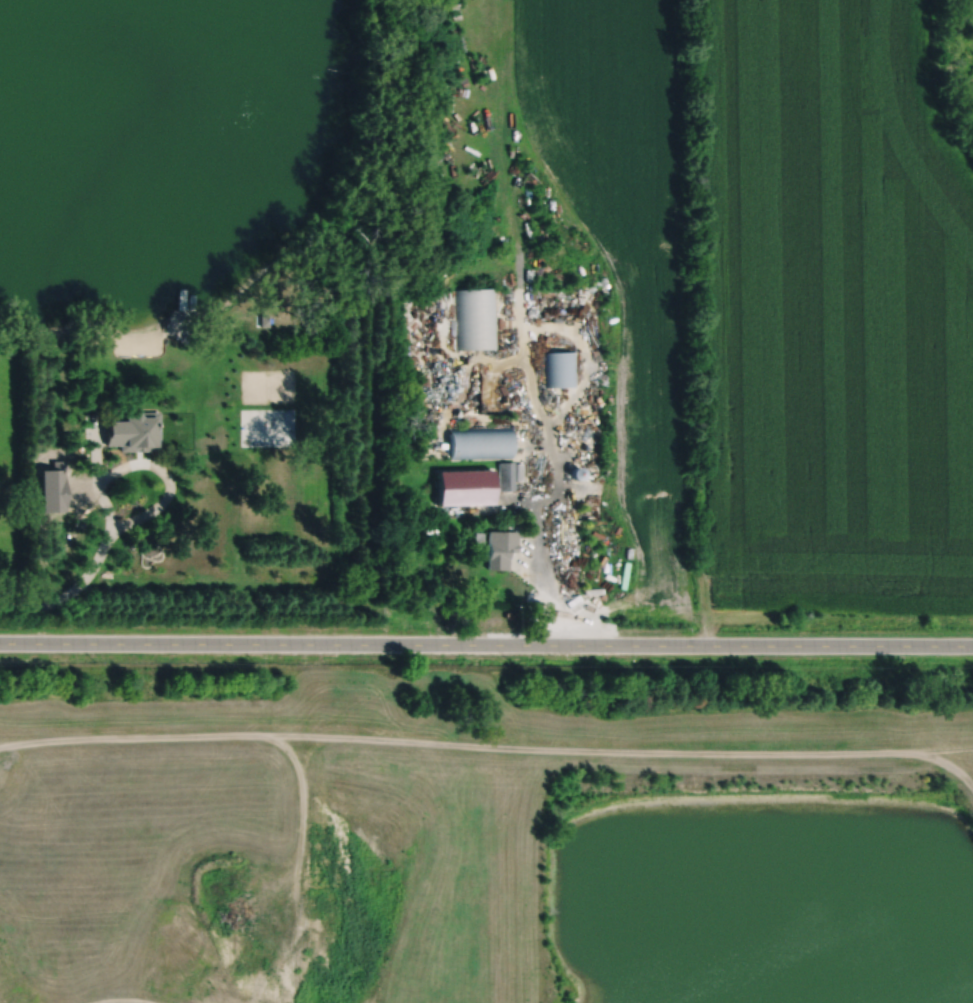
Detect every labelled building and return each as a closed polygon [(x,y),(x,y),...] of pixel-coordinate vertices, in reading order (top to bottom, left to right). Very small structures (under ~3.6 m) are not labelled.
[(454,289),(456,349),(497,348),(495,288),(454,289)] [(256,314),(256,325),(259,325),(259,326),(268,326),(267,314),(256,314)] [(545,352),(546,387),(576,386),(575,351),(545,352)] [(105,422),(106,438),(104,438),(104,446),(119,445),(119,451),(159,451),(159,412),(134,412),(134,413),(131,413),(128,417),(128,418),(123,418),(123,420),(106,420),(106,422),(105,422)] [(449,428),(450,459),(511,458),(510,427),(449,428)] [(497,462),(498,491),(512,491),(511,462),(497,462)] [(576,467),(575,467),(573,467),(572,468),(571,469),(570,470),(570,471),(570,472),(570,474),(570,475),(571,476),(571,477),(572,478),(574,479),(575,479),(576,479),(577,479),(579,479),(580,478),(581,477),(581,476),(582,475),(582,474),(582,472),(582,471),(581,470),(581,469),(580,468),(578,467),(577,467),(576,467)] [(435,471),(436,507),(491,506),(490,470),(435,471)] [(486,531),(485,568),(506,569),(506,553),(515,553),(515,532),(486,531)] [(474,532),(473,547),(481,548),(482,533),(474,532)]
